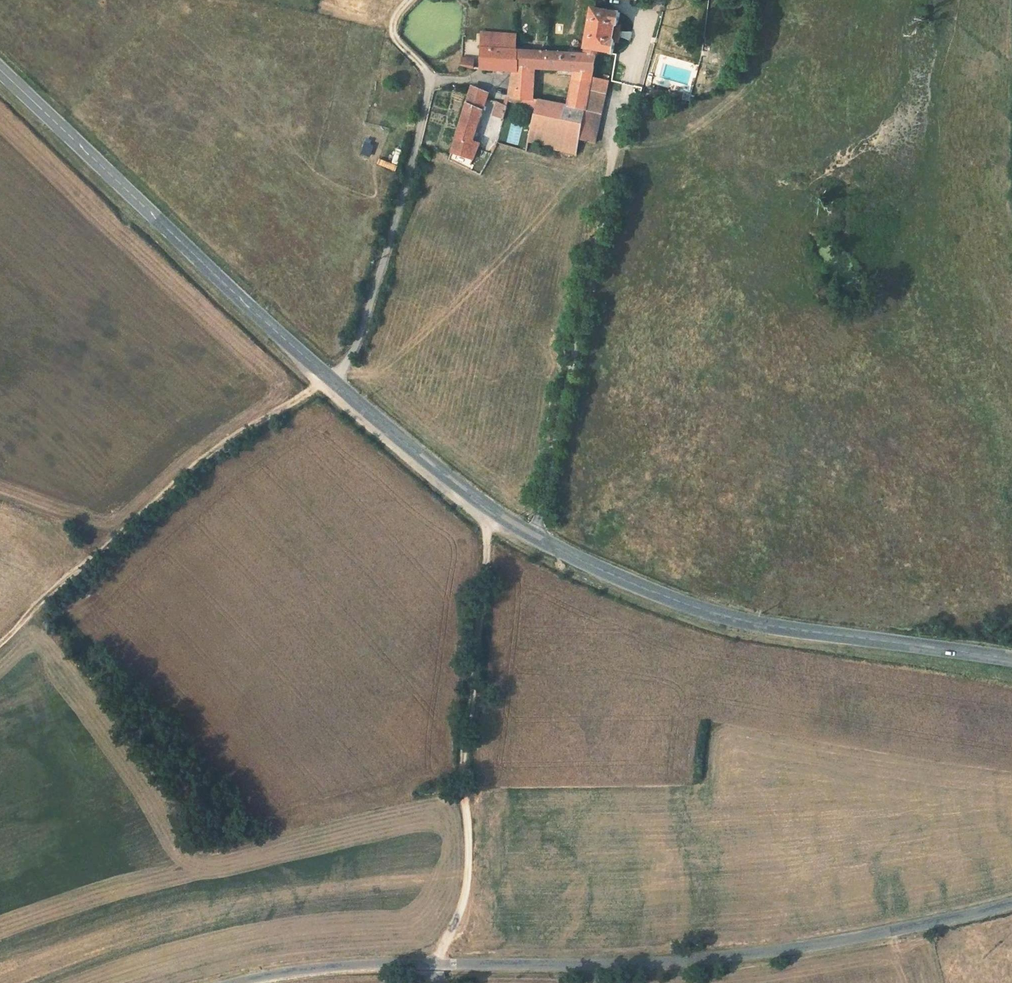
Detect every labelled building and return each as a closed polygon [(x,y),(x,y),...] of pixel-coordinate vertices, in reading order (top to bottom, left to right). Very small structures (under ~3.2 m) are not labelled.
[(589,50),(588,55),(597,56),(598,52),(614,54),(616,42),(616,41),(614,41),(617,25),(619,26),(619,25),(621,13),(593,8),(585,49),(589,50)] [(623,26),(619,25),(619,26),(617,25),(614,41),(616,41),(616,42),(620,43),(623,26)] [(518,35),(482,33),(482,69),(513,73),(515,69),(517,68),(518,50),(518,35)] [(588,55),(518,50),(517,68),(535,69),(575,71),(575,77),(575,78),(592,80),(593,77),(596,63),(597,56),(588,55)] [(474,59),(462,58),(461,68),(473,69),(474,59)] [(534,115),(529,142),(578,155),(580,139),(596,143),(610,76),(605,75),(603,79),(593,77),(592,80),(575,78),(570,106),(534,98),(535,69),(517,68),(515,69),(513,73),(505,106),(534,115)] [(486,95),(472,90),(468,102),(482,106),(486,95)] [(497,101),(492,116),(501,119),(505,106),(497,101)] [(470,142),(482,106),(468,102),(453,143),(468,148),(470,142)] [(370,157),(374,141),(364,139),(360,154),(370,157)] [(479,145),(470,142),(468,148),(477,151),(479,145)] [(453,143),(450,153),(473,161),(477,151),(468,148),(453,143)] [(396,149),(391,161),(395,163),(401,151),(396,149)] [(379,159),(377,165),(395,170),(396,164),(379,159)]
